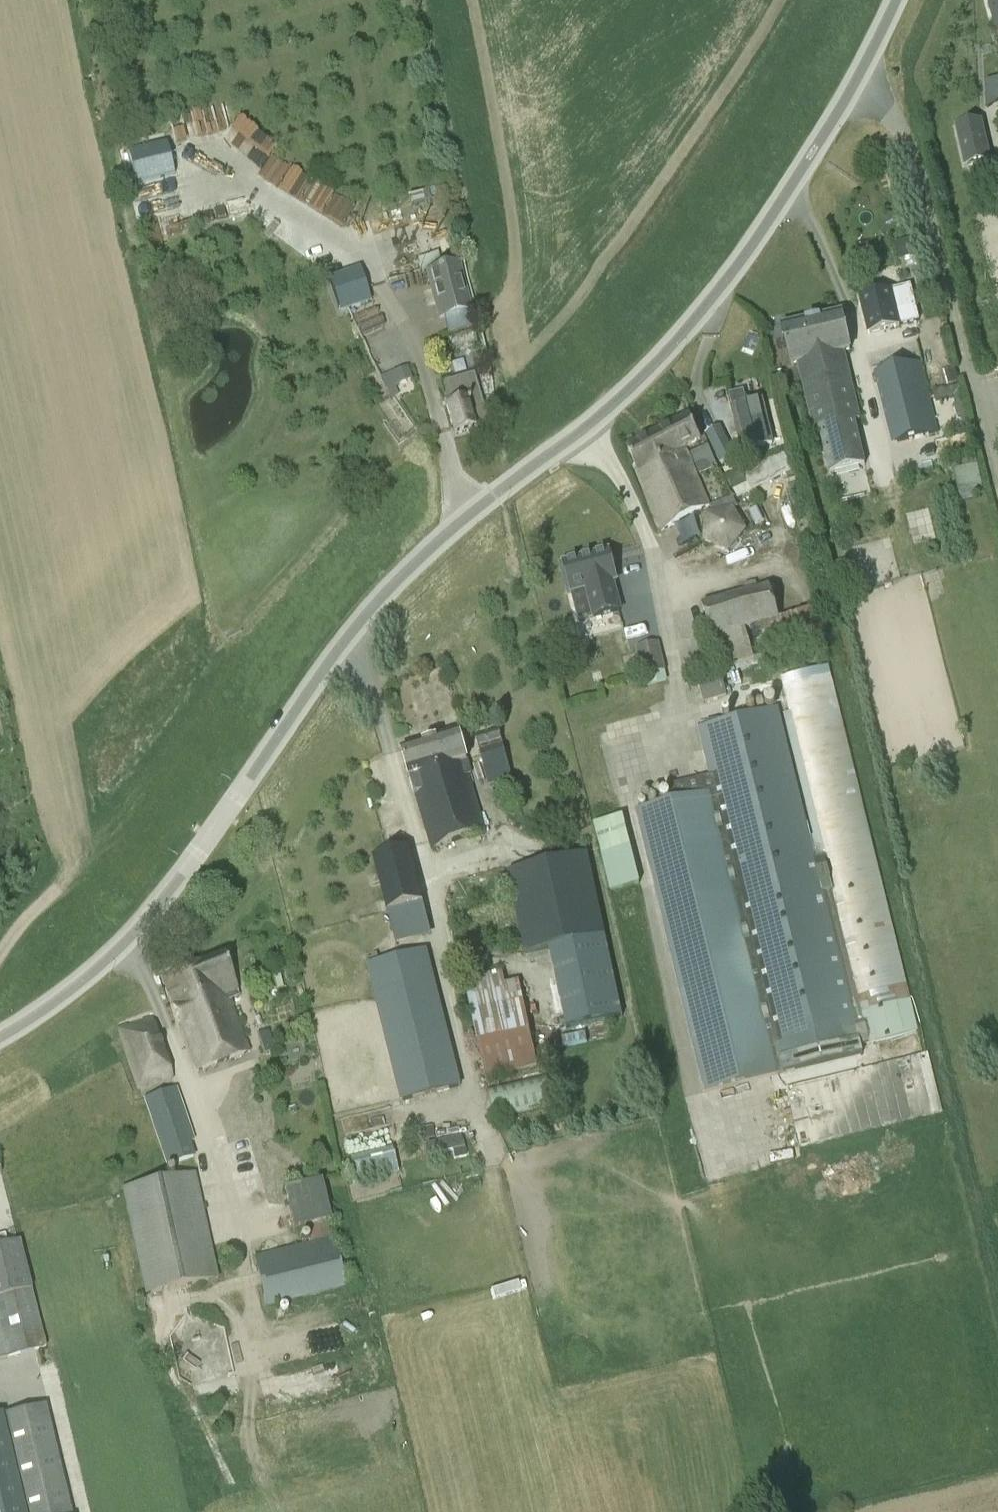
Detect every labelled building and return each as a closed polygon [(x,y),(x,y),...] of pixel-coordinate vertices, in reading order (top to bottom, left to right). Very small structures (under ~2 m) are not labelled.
[(997,20),(997,0),(990,0),(995,21),(997,20)] [(979,121),(953,126),(961,165),(987,160),(979,121)] [(167,144),(128,154),(135,185),(174,175),(167,144)] [(316,207),(342,223),(353,205),(328,189),(316,207)] [(897,244),(901,259),(915,255),(912,240),(897,244)] [(470,312),(459,266),(428,273),(439,320),(470,312)] [(359,269),(329,279),(340,313),(371,303),(359,269)] [(868,334),(918,322),(910,287),(860,299),(868,334)] [(851,351),(842,314),(820,319),(816,316),(809,317),(806,323),(781,329),(790,365),(797,364),(804,397),(852,385),(844,353),(851,351)] [(937,435),(919,363),(874,374),(892,446),(937,435)] [(407,368),(380,377),(391,399),(398,397),(394,388),(398,387),(397,385),(411,380),(407,368)] [(943,374),(946,386),(959,383),(956,371),(943,374)] [(440,385),(446,407),(454,435),(487,426),(476,384),(474,375),(440,385)] [(862,422),(852,385),(804,397),(813,432),(818,431),(829,476),(865,467),(855,423),(862,422)] [(957,405),(966,403),(962,385),(934,392),(936,403),(955,398),(957,405)] [(744,391),(730,395),(733,407),(743,451),(772,445),(762,400),(747,404),(744,391)] [(688,416),(629,443),(649,500),(664,530),(710,505),(686,449),(700,441),(688,416)] [(721,463),(734,456),(720,429),(707,436),(721,463)] [(717,468),(708,446),(690,453),(699,476),(717,468)] [(975,457),(952,463),(961,501),(985,495),(975,457)] [(733,491),(746,485),(741,474),(727,481),(733,491)] [(728,550),(743,531),(732,511),(709,516),(706,541),(728,550)] [(602,567),(574,575),(583,606),(598,602),(606,630),(632,622),(624,594),(628,593),(618,562),(602,567)] [(837,564),(840,579),(849,577),(846,562),(837,564)] [(769,588),(705,606),(721,670),(827,641),(819,609),(779,621),(769,588)] [(658,644),(638,649),(645,676),(665,671),(658,644)] [(704,702),(727,696),(721,671),(697,678),(704,702)] [(831,675),(783,687),(859,998),(870,1043),(919,1031),(907,985),(831,675)] [(672,802),(637,811),(705,1093),(784,1073),(862,1054),(856,1030),(817,869),(778,709),(700,729),(711,776),(668,786),(672,802)] [(490,787),(513,781),(499,730),(476,736),(490,787)] [(429,739),(458,841),(486,832),(470,775),(466,761),(459,735),(436,741),(433,738),(429,739)] [(433,850),(458,841),(429,739),(427,740),(426,744),(402,750),(410,778),(411,778),(415,794),(416,793),(433,850)] [(612,891),(639,884),(622,817),(595,824),(612,891)] [(408,849),(375,858),(388,912),(395,938),(428,929),(422,903),(408,849)] [(550,949),(605,937),(587,856),(508,873),(526,954),(550,949)] [(505,876),(497,878),(500,888),(507,886),(505,876)] [(605,937),(550,949),(568,1030),(622,1019),(605,937)] [(426,951),(368,966),(402,1100),(459,1085),(426,951)] [(224,956),(165,980),(190,1049),(197,1071),(249,1053),(230,1000),(239,996),(235,985),(224,956)] [(502,972),(464,981),(486,1079),(538,1067),(519,982),(505,985),(502,972)] [(263,979),(266,993),(282,989),(279,975),(263,979)] [(137,1090),(172,1079),(152,1018),(118,1029),(137,1090)] [(263,1053),(274,1049),(267,1031),(256,1035),(263,1053)] [(941,1113),(926,1055),(786,1089),(801,1147),(941,1113)] [(494,1119),(553,1106),(545,1073),(487,1087),(494,1119)] [(176,1090),(145,1100),(167,1166),(193,1157),(188,1142),(193,1141),(176,1090)] [(426,1140),(435,1138),(432,1127),(423,1129),(426,1140)] [(461,1137),(427,1144),(430,1156),(452,1151),(463,1148),(461,1137)] [(463,1148),(452,1151),(454,1160),(466,1158),(463,1148)] [(392,1150),(347,1160),(353,1184),(397,1173),(392,1150)] [(145,1294),(218,1279),(195,1174),(122,1190),(145,1294)] [(293,1230),(331,1222),(322,1183),(284,1191),(293,1230)] [(266,1306),(346,1287),(334,1239),(254,1258),(266,1306)] [(45,1347),(18,1242),(0,1247),(0,1359),(45,1347)] [(45,1405),(2,1415),(25,1511),(70,1511),(45,1405)]
